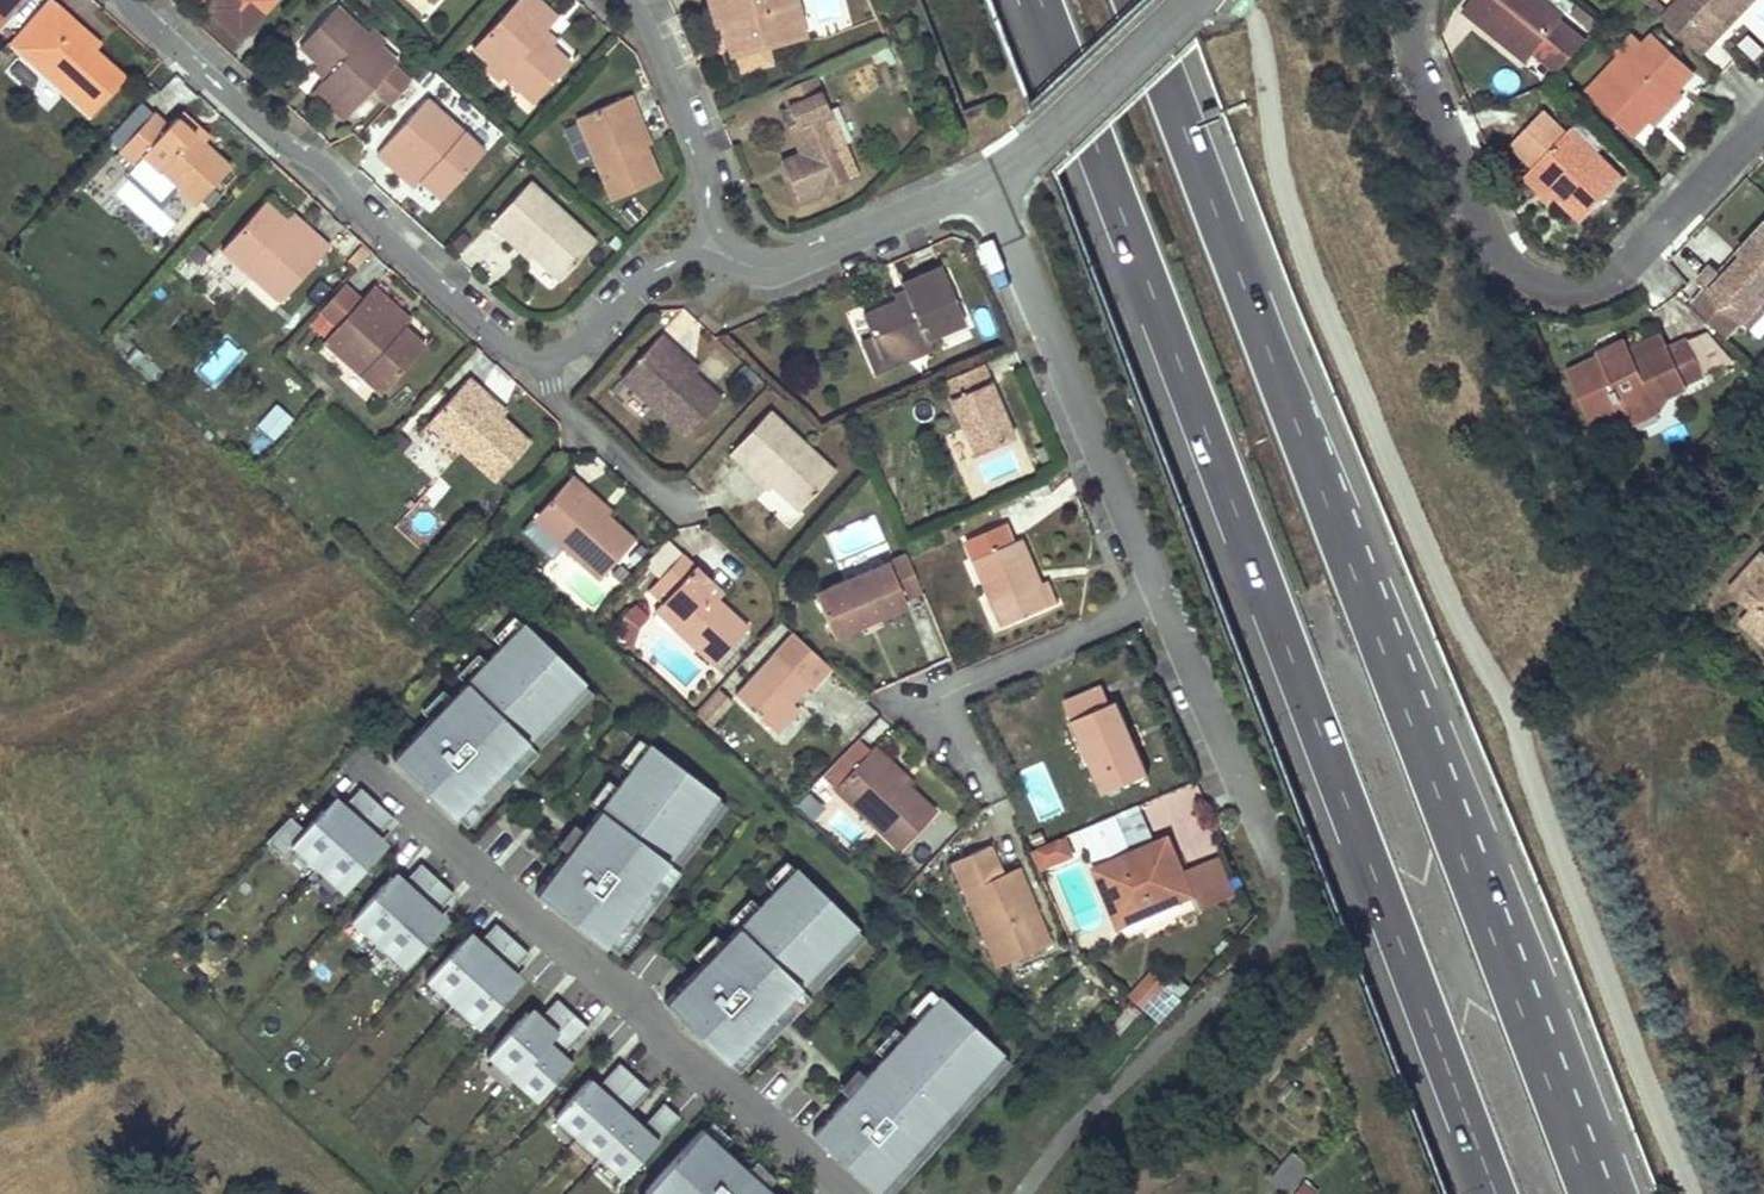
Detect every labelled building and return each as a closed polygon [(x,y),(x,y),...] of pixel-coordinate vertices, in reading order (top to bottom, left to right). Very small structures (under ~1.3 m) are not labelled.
[(15,0),(0,0),(0,17),(15,0)] [(9,35),(86,107),(110,80),(120,70),(66,21),(72,14),(57,0),(39,0),(31,8),(9,35)] [(204,4),(239,35),(271,0),(207,0),(204,4)] [(532,0),(514,0),(469,49),(486,65),(492,58),(504,69),(498,76),(527,103),(564,62),(537,37),(548,25),(530,9),(536,3),(532,0)] [(713,24),(716,35),(726,32),(728,46),(732,62),(742,59),(769,53),(800,46),(790,0),(716,0),(707,2),(713,24)] [(1529,0),(1468,0),(1459,11),(1475,24),(1480,18),(1528,57),(1529,55),(1552,74),(1578,44),(1553,25),(1556,21),(1529,0)] [(1656,22),(1686,51),(1727,11),(1734,16),(1749,0),(1678,0),(1656,22)] [(553,20),(536,3),(530,9),(548,25),(553,20)] [(395,60),(377,45),(371,51),(358,40),(365,33),(334,6),(297,45),(327,72),(315,84),(332,100),(326,105),(341,119),(370,88),(385,102),(405,78),(391,64),(395,60)] [(1727,11),(1686,51),(1693,58),(1734,16),(1727,11)] [(97,37),(72,14),(66,21),(91,43),(97,37)] [(1480,18),(1475,24),(1522,62),(1528,57),(1480,18)] [(365,33),(358,40),(371,51),(377,45),(382,39),(370,27),(365,33)] [(1683,73),(1643,36),(1583,98),(1621,136),(1636,120),(1666,91),(1683,73)] [(769,53),(742,59),(732,62),(735,81),(760,76),(773,72),(769,53)] [(486,65),(481,70),(493,81),(498,76),(504,69),(492,58),(486,65)] [(806,77),(770,92),(784,126),(778,129),(789,155),(794,168),(776,175),(788,204),(849,179),(806,77)] [(332,100),(315,84),(310,89),(326,105),(332,100)] [(1666,91),(1636,120),(1643,126),(1672,97),(1666,91)] [(565,117),(600,201),(645,182),(630,147),(618,116),(625,113),(617,95),(565,117)] [(480,151),(421,98),(371,151),(387,166),(394,158),(417,179),(438,198),(480,151)] [(150,109),(146,113),(116,147),(129,160),(137,152),(190,202),(214,176),(225,164),(171,116),(165,122),(150,109)] [(176,109),(171,116),(199,140),(204,134),(176,109)] [(1554,134),(1531,112),(1500,146),(1521,166),(1547,190),(1541,197),(1570,223),(1610,178),(1558,129),(1554,134)] [(625,113),(618,116),(630,147),(638,144),(625,113)] [(789,155),(770,162),(776,175),(794,168),(789,155)] [(394,158),(387,166),(410,186),(417,179),(394,158)] [(1547,190),(1521,166),(1512,177),(1537,201),(1541,197),(1547,190)] [(590,240),(524,180),(483,225),(498,238),(505,230),(530,254),(555,278),(590,240)] [(262,198),(218,245),(276,297),(325,243),(310,229),(305,236),(280,214),(262,198)] [(287,207),(280,214),(305,236),(310,229),(287,207)] [(1691,283),(1698,290),(1734,326),(1749,310),(1756,316),(1744,330),(1752,339),(1763,326),(1763,230),(1760,226),(1728,259),(1734,264),(1717,282),(1703,269),(1691,283)] [(505,230),(498,238),(523,261),(530,254),(505,230)] [(946,266),(906,283),(910,292),(950,275),(946,266)] [(902,305),(869,319),(877,337),(887,361),(931,342),(971,325),(950,275),(910,292),(914,300),(902,305)] [(317,304),(335,321),(356,298),(337,282),(334,286),(317,304)] [(335,321),(320,338),(379,390),(409,355),(422,342),(398,321),(376,301),(383,294),(369,282),(356,298),(335,321)] [(1698,290),(1685,305),(1721,340),(1734,326),(1698,290)] [(910,292),(899,297),(902,305),(914,300),(910,292)] [(405,313),(383,294),(376,301),(398,321),(405,313)] [(1749,310),(1734,326),(1741,333),(1744,330),(1756,316),(1749,310)] [(618,375),(625,380),(687,437),(722,399),(693,372),(671,352),(675,347),(664,337),(658,331),(618,375)] [(1600,399),(1604,408),(1609,406),(1612,411),(1620,429),(1651,415),(1645,403),(1656,397),(1658,400),(1677,390),(1675,385),(1721,363),(1694,334),(1678,342),(1677,342),(1659,350),(1656,346),(1624,361),(1614,342),(1587,355),(1588,358),(1554,375),(1573,412),(1600,399)] [(887,361),(877,337),(866,342),(880,375),(935,352),(931,342),(887,361)] [(218,387),(242,352),(223,340),(199,374),(218,387)] [(675,347),(671,352),(693,372),(697,367),(675,347)] [(984,365),(943,383),(975,457),(1016,440),(984,365)] [(461,373),(423,415),(490,475),(523,438),(495,415),(471,393),(477,387),(461,373)] [(501,408),(477,387),(471,393),(495,415),(501,408)] [(1600,399),(1573,412),(1580,426),(1612,411),(1609,406),(1604,408),(1600,399)] [(275,443),(294,419),(275,404),(256,429),(275,443)] [(763,423),(734,454),(750,470),(756,463),(779,484),(808,511),(831,485),(841,474),(773,412),(763,423)] [(756,463),(750,470),(773,491),(779,484),(756,463)] [(567,473),(526,517),(592,579),(628,539),(600,514),(578,494),(585,489),(567,473)] [(585,489),(578,494),(600,514),(606,508),(585,489)] [(1000,544),(993,526),(953,542),(989,628),(1037,608),(1026,586),(1008,541),(1000,544)] [(703,585),(670,555),(646,581),(631,598),(643,610),(643,617),(657,630),(663,629),(702,664),(735,629),(705,602),(695,594),(703,585)] [(893,559),(802,595),(822,643),(896,613),(891,603),(908,596),(893,559)] [(1760,559),(1731,591),(1755,613),(1744,626),(1763,644),(1763,563),(1760,559)] [(1034,583),(1026,586),(1037,608),(1044,606),(1034,583)] [(703,585),(695,594),(705,602),(713,594),(703,585)] [(619,615),(612,636),(628,642),(633,623),(638,617),(626,607),(619,615)] [(502,766),(580,686),(583,683),(522,623),(389,758),(450,818),(452,816),(485,783),(471,769),(487,752),(502,766)] [(824,670),(784,633),(728,693),(763,725),(786,701),(802,685),(806,688),(824,670)] [(1100,683),(1060,700),(1100,794),(1149,774),(1116,695),(1107,699),(1100,683)] [(461,824),(589,694),(580,686),(502,766),(487,752),(471,769),(485,783),(452,816),(461,824)] [(711,691),(699,718),(715,725),(727,698),(711,691)] [(786,701),(763,725),(769,731),(792,707),(786,701)] [(822,780),(834,792),(871,751),(858,740),(822,780)] [(713,800),(715,798),(647,745),(579,833),(579,834),(583,836),(569,855),(565,852),(564,853),(532,895),(600,947),(602,945),(713,800)] [(871,751),(834,792),(901,851),(935,813),(908,789),(885,768),(891,761),(874,747),(871,751)] [(891,761),(885,768),(908,789),(914,782),(891,761)] [(368,840),(389,817),(356,787),(335,810),(329,817),(318,807),(299,828),(285,816),(262,839),(280,856),(289,846),(339,893),(372,857),(362,847),(368,840)] [(825,810),(809,795),(797,808),(812,823),(825,810)] [(335,810),(325,800),(318,807),(329,817),(335,810)] [(611,952),(722,807),(713,800),(602,945),(611,952)] [(1092,863),(1153,842),(1143,810),(1081,831),(1092,863)] [(569,855),(583,836),(579,834),(579,833),(570,826),(554,846),(564,853),(565,852),(569,855)] [(1074,855),(1066,838),(1034,852),(1042,869),(1074,855)] [(1183,873),(1168,838),(1153,845),(1160,862),(1165,860),(1182,899),(1192,895),(1183,873)] [(378,850),(368,840),(362,847),(372,857),(378,850)] [(1153,845),(1094,870),(1118,927),(1182,899),(1165,860),(1160,862),(1153,845)] [(996,877),(986,851),(952,864),(993,968),(1045,947),(1014,869),(996,877)] [(1221,857),(1183,873),(1192,895),(1199,911),(1237,895),(1221,857)] [(429,917),(449,894),(417,864),(397,885),(390,894),(379,884),(346,920),(400,969),(432,933),(422,924),(429,917)] [(773,1012),(852,932),(854,930),(792,869),(660,1004),(721,1064),(723,1063),(756,1029),(742,1015),(758,998),(773,1012)] [(397,885),(387,876),(379,884),(390,894),(397,885)] [(439,926),(429,917),(422,924),(432,933),(439,926)] [(504,977),(524,954),(492,925),(472,946),(464,954),(454,945),(421,981),(475,1030),(508,994),(497,984),(504,977)] [(732,1071),(860,940),(852,932),(773,1012),(758,998),(742,1015),(756,1029),(723,1063),(732,1071)] [(472,946),(462,937),(454,945),(464,954),(472,946)] [(1153,968),(1132,992),(1145,1004),(1167,980),(1153,968)] [(514,987),(504,977),(497,984),(508,994),(514,987)] [(998,1056),(935,998),(860,1079),(860,1080),(863,1083),(847,1101),(844,1097),(843,1099),(807,1137),(869,1193),(872,1193),(873,1193),(996,1058),(998,1056)] [(567,1063),(558,1055),(583,1028),(552,1000),(532,1022),(525,1030),(514,1021),(482,1057),(532,1102),(567,1063)] [(1133,1005),(1111,1022),(1123,1038),(1145,1021),(1133,1005)] [(532,1022),(522,1013),(514,1021),(525,1030),(532,1022)] [(1005,1066),(996,1058),(873,1193),(888,1193),(1005,1066)] [(618,1181),(673,1119),(658,1105),(637,1128),(622,1114),(643,1091),(614,1064),(593,1087),(585,1079),(549,1118),(618,1181)] [(847,1101),(863,1083),(860,1080),(860,1079),(852,1071),(834,1090),(843,1099),(844,1097),(847,1101)] [(760,1188),(757,1192),(740,1176),(743,1173),(742,1172),(697,1130),(639,1193),(767,1193),(761,1189),(760,1188)] [(1290,1193),(1295,1193),(1313,1168),(1293,1153),(1272,1181),(1290,1193)] [(769,1180),(750,1163),(742,1172),(743,1173),(740,1176),(757,1192),(760,1188),(761,1189),(769,1180)]
